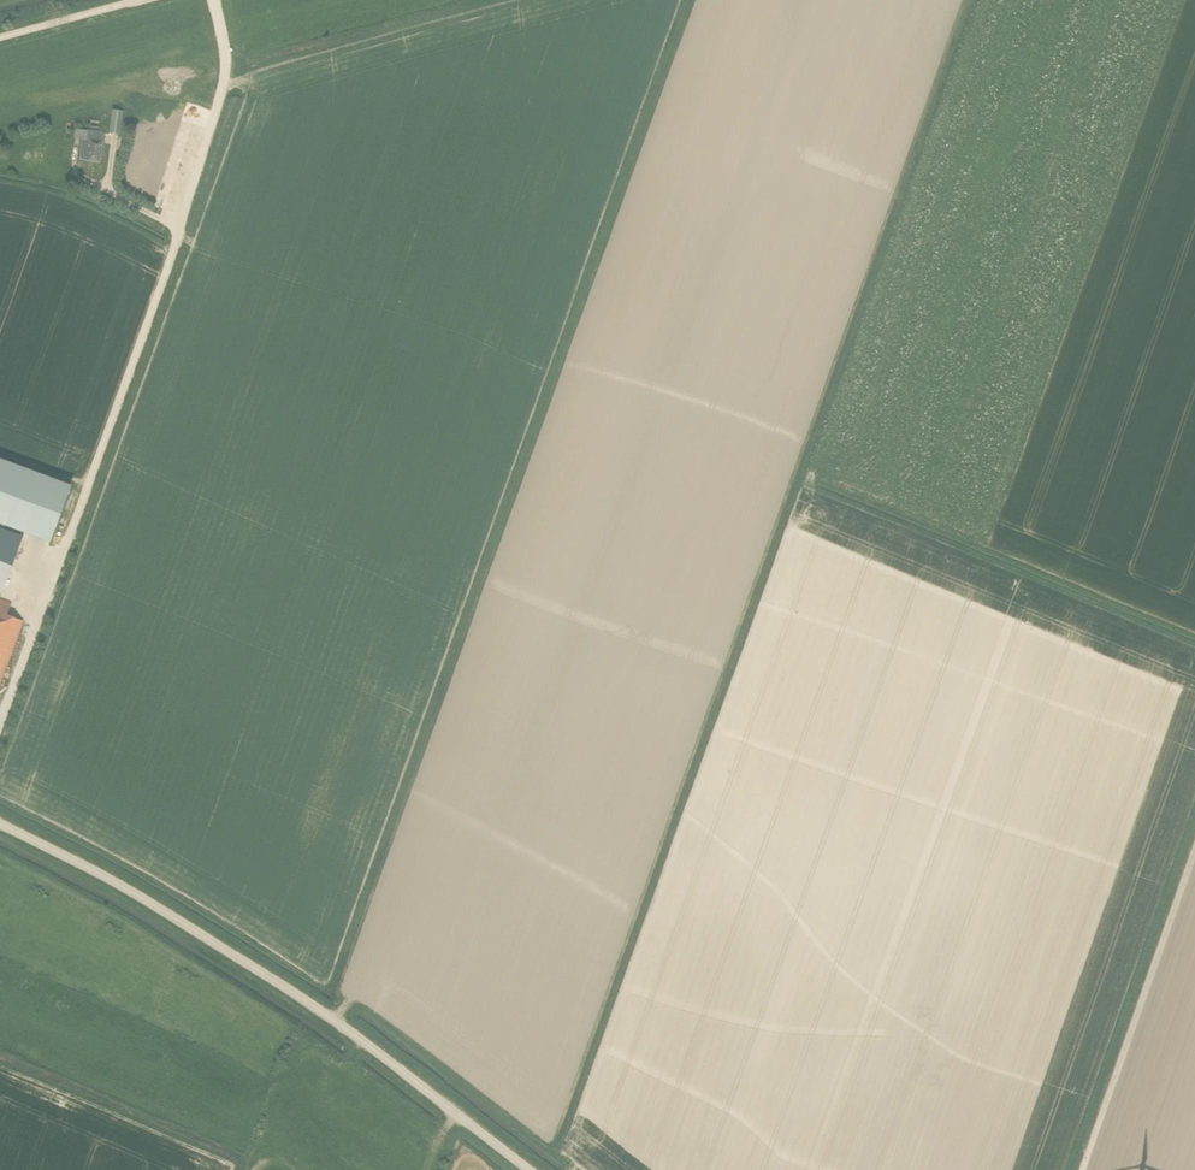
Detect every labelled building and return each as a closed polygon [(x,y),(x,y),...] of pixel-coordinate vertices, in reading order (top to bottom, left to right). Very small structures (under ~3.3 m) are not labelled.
[(120,133),(123,111),(112,109),(109,131),(120,133)] [(100,161),(104,132),(76,128),(75,136),(83,137),(79,159),(100,161)] [(23,531),(51,541),(72,485),(45,474),(0,458),(0,522),(23,531)] [(2,594),(23,535),(0,527),(0,593),(2,594)] [(24,619),(8,613),(12,601),(0,597),(0,684),(24,619)]
